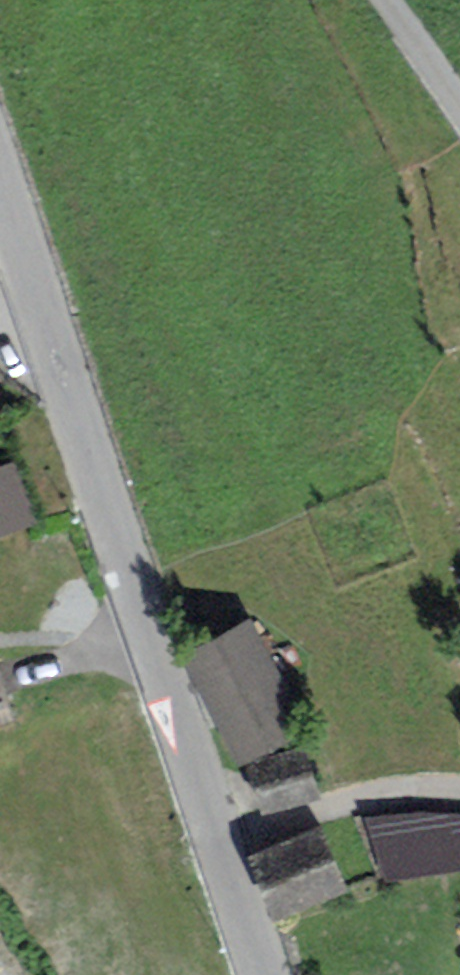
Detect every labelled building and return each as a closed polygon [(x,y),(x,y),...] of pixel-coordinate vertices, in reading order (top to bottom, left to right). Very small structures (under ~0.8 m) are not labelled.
[(0,468),(0,537),(36,525),(16,463),(0,468)] [(258,620),(193,647),(239,757),(304,730),(258,620)] [(379,820),(380,860),(459,859),(459,819),(379,820)] [(324,826),(258,849),(281,914),(347,890),(324,826)]
